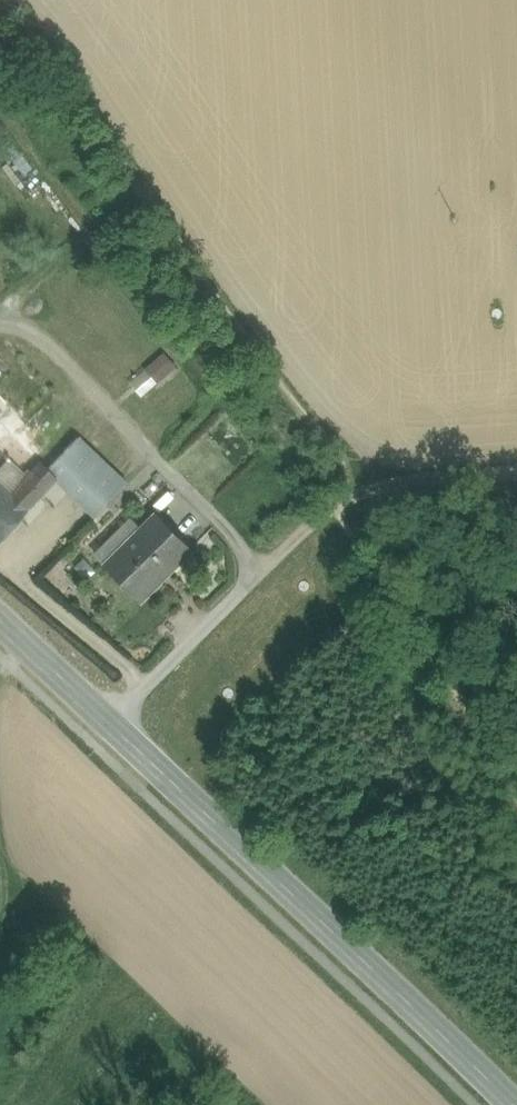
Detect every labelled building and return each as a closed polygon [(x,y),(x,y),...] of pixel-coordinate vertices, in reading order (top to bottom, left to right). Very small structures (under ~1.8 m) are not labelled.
[(169,352),(150,366),(163,383),(182,369),(169,352)] [(27,515),(0,490),(0,545),(27,515)] [(158,516),(106,567),(139,601),(143,597),(141,595),(167,569),(169,571),(191,550),(158,516)]
